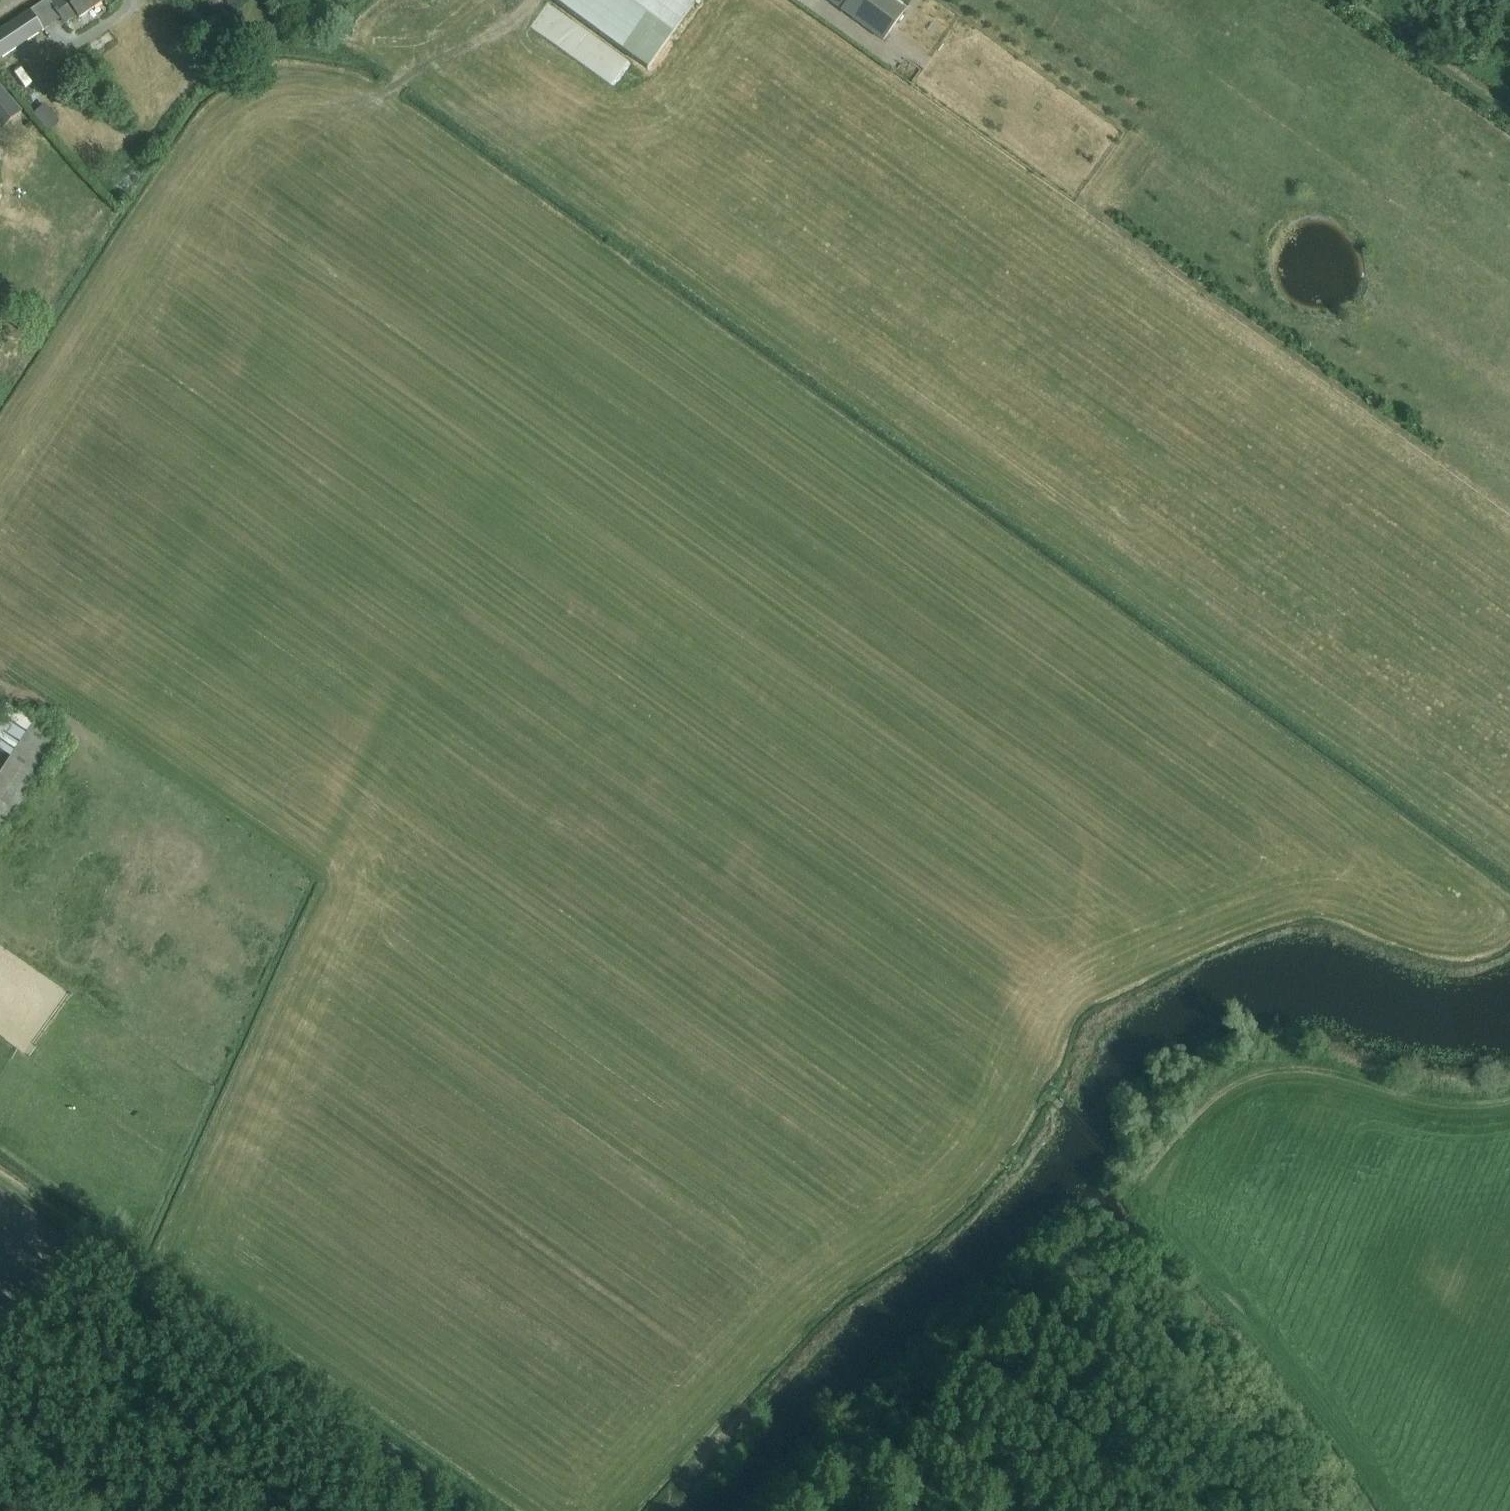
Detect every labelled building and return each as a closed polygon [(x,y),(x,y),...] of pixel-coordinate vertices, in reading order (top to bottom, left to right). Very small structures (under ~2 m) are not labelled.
[(62,19),(66,25),(78,16),(80,18),(103,0),(52,0),(49,3),(47,0),(0,30),(0,59),(62,19)] [(646,69),(695,3),(690,0),(553,0),(646,69)] [(883,41),(905,11),(890,0),(827,0),(883,41)] [(25,64),(17,70),(29,87),(37,81),(25,64)] [(21,113),(0,89),(0,132),(21,113)] [(49,100),(39,110),(58,127),(67,118),(49,100)] [(0,767),(0,829),(59,740),(6,705),(0,714),(0,749),(8,755),(0,767)]
